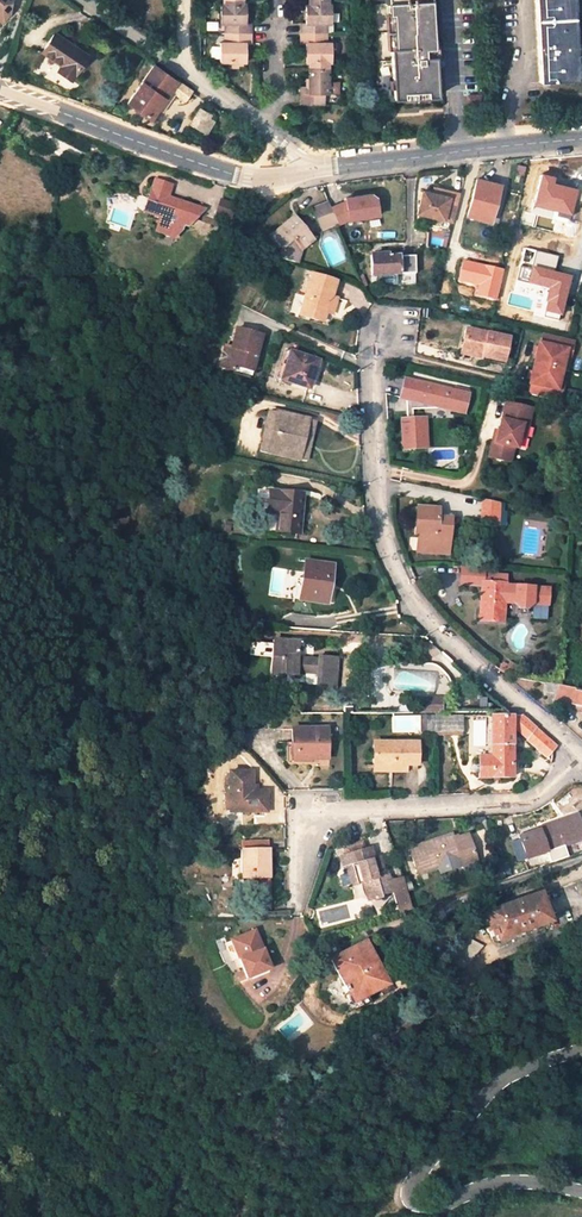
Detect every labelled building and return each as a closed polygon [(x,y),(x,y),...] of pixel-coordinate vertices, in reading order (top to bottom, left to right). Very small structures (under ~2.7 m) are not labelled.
[(7,12),(11,0),(0,0),(0,18),(7,12)] [(393,4),(388,4),(388,15),(392,15),(394,49),(390,50),(393,99),(403,99),(402,93),(426,92),(426,97),(436,96),(431,0),(393,0),(393,4)] [(539,82),(575,80),(572,45),(571,18),(570,0),(534,0),(538,56),(539,82)] [(219,4),(219,24),(224,24),(224,33),(250,33),(251,23),(245,23),(246,3),(243,3),(223,3),(219,4)] [(328,4),(309,4),(305,4),(305,23),(300,24),(300,33),(325,33),(325,24),(331,24),(331,4),(328,4)] [(385,15),(387,50),(390,50),(394,49),(392,15),(388,15),(385,15)] [(219,43),(219,62),(227,62),(237,62),(246,62),(246,43),(250,43),(250,33),(224,33),(224,43),(219,43)] [(308,63),(328,63),(331,63),(331,43),(325,43),(325,33),(300,33),(300,44),(305,44),(305,63),(308,63)] [(70,80),(86,56),(54,34),(42,52),(61,65),(57,71),(70,80)] [(125,103),(149,120),(170,91),(184,102),(191,91),(154,65),(125,103)] [(328,94),(328,69),(308,69),(308,87),(308,94),(299,94),(299,104),(325,104),(325,94),(328,94)] [(403,99),(403,102),(426,101),(426,97),(426,92),(402,93),(403,99)] [(468,96),(469,115),(483,114),(482,95),(468,96)] [(201,131),(210,116),(199,109),(190,125),(201,131)] [(490,221),(500,185),(476,179),(467,215),(490,221)] [(189,229),(204,211),(185,205),(185,208),(175,205),(174,201),(168,199),(172,187),(155,182),(148,203),(156,205),(152,217),(160,220),(156,232),(176,239),(185,228),(189,229)] [(552,198),(553,191),(540,188),(539,195),(548,197),(552,198)] [(422,191),(417,213),(452,222),(459,194),(439,189),(438,195),(432,194),(422,191)] [(545,213),(548,197),(539,195),(529,193),(523,220),(541,223),(541,225),(549,227),(552,215),(550,214),(545,213)] [(373,194),(347,197),(341,204),(348,222),(380,214),(378,197),(373,194)] [(234,202),(217,197),(214,209),(231,215),(234,202)] [(550,214),(554,198),(552,198),(548,197),(545,213),(550,214)] [(337,223),(328,202),(312,209),(321,230),(337,223)] [(148,203),(145,215),(152,217),(156,205),(148,203)] [(348,222),(341,204),(333,206),(341,225),(348,222)] [(294,217),(270,236),(281,249),(279,259),(297,264),(301,250),(312,241),(294,217)] [(542,272),(549,245),(529,240),(525,256),(523,262),(521,271),(518,281),(535,285),(538,271),(542,272)] [(416,274),(415,256),(387,258),(387,256),(370,257),(371,276),(378,275),(416,274)] [(331,297),(335,283),(312,276),(300,316),(322,322),(325,313),(327,308),(333,310),(337,299),(331,297)] [(443,287),(450,289),(451,282),(443,280),(442,287),(443,287)] [(448,301),(451,289),(450,289),(443,287),(440,299),(448,301)] [(294,294),(291,314),(300,315),(302,295),(294,294)] [(223,346),(218,368),(233,371),(234,366),(252,370),(255,360),(252,360),(253,354),(256,354),(261,334),(235,328),(230,348),(223,346)] [(504,362),(509,339),(466,329),(462,350),(484,354),(484,357),(504,362)] [(536,355),(534,364),(562,370),(565,360),(567,350),(571,351),(574,341),(542,333),(540,344),(539,343),(536,355)] [(308,389),(317,361),(285,350),(275,378),(308,389)] [(461,355),(483,359),(484,357),(484,354),(462,350),(461,355)] [(560,380),(562,370),(534,364),(532,373),(531,380),(529,384),(531,385),(529,394),(560,402),(562,391),(558,390),(560,380)] [(234,366),(233,371),(251,376),(252,370),(234,366)] [(469,396),(405,380),(400,399),(407,401),(408,420),(403,420),(405,451),(428,449),(426,419),(414,420),(413,410),(445,408),(459,412),(459,409),(465,410),(469,396)] [(529,427),(533,409),(507,403),(503,420),(502,420),(499,432),(497,443),(493,443),(490,458),(511,463),(514,448),(518,449),(521,437),(523,426),(529,427)] [(298,460),(307,420),(269,411),(260,451),(298,460)] [(305,462),(314,421),(307,420),(298,460),(305,462)] [(298,535),(302,495),(269,491),(267,513),(278,514),(276,532),(298,535)] [(498,511),(499,503),(481,500),(481,525),(504,526),(504,511),(498,511)] [(449,554),(451,518),(438,517),(438,509),(416,507),(415,535),(417,535),(416,552),(449,554)] [(575,521),(572,537),(581,539),(581,522),(575,521)] [(326,603),(332,565),(305,561),(302,579),(299,599),(299,600),(326,603)] [(461,567),(460,575),(482,576),(482,573),(482,568),(461,567)] [(505,585),(506,575),(482,573),(482,576),(460,575),(460,586),(481,587),(479,621),(503,622),(504,602),(514,603),(519,609),(526,609),(532,604),(533,588),(505,585)] [(296,578),(293,598),(299,599),(302,579),(296,578)] [(332,669),(333,659),(318,658),(318,660),(297,659),(294,659),(294,653),(298,654),(298,643),(278,641),(276,657),(272,657),(271,673),(276,674),(281,674),(296,675),(296,672),(317,674),(316,693),(331,694),(331,681),(332,669)] [(511,677),(515,670),(508,666),(502,663),(498,669),(511,677)] [(275,681),(257,690),(264,706),(279,699),(281,674),(276,674),(275,681)] [(575,690),(577,681),(561,677),(560,686),(575,690)] [(575,690),(560,686),(549,684),(547,692),(555,694),(554,700),(581,706),(581,691),(575,690)] [(416,712),(437,712),(436,698),(430,699),(429,705),(416,705),(416,712)] [(512,716),(552,752),(556,747),(521,714),(511,715),(512,716)] [(474,741),(474,715),(432,716),(433,732),(433,735),(461,735),(461,741),(474,741)] [(478,778),(512,777),(512,727),(512,716),(511,715),(491,715),(491,757),(478,757),(478,765),(478,774),(478,778)] [(432,716),(420,716),(419,732),(433,732),(432,716)] [(526,740),(547,759),(552,752),(512,716),(512,727),(526,740)] [(327,759),(327,728),(292,728),(292,743),(296,743),(296,761),(309,762),(308,759),(317,759),(327,759)] [(418,764),(417,743),(372,743),(372,766),(392,766),(392,771),(405,771),(405,768),(405,765),(415,764),(418,764)] [(229,812),(267,811),(266,792),(256,792),(251,792),(251,786),(251,773),(229,773),(229,792),(229,809),(229,812)] [(577,815),(564,819),(565,822),(561,823),(560,820),(538,828),(539,830),(518,838),(525,859),(581,840),(581,832),(577,815)] [(477,863),(468,835),(453,840),(452,834),(409,849),(417,872),(460,858),(463,868),(477,863)] [(373,859),(370,848),(365,849),(362,838),(350,842),(353,853),(340,857),(344,868),(346,867),(351,886),(358,883),(362,882),(367,901),(381,897),(380,895),(392,892),(388,875),(380,877),(376,879),(373,870),(378,869),(382,867),(380,857),(373,859)] [(271,879),(270,850),(240,850),(241,879),(258,878),(259,905),(270,904),(269,879),(271,879)] [(502,873),(493,876),(495,881),(504,878),(502,873)] [(358,883),(363,902),(367,901),(362,882),(358,883)] [(550,922),(539,893),(532,896),(487,911),(497,941),(550,922)] [(269,968),(254,931),(233,941),(238,953),(236,954),(239,960),(247,978),(269,968)] [(437,986),(441,989),(448,984),(450,985),(483,947),(468,938),(439,976),(443,979),(437,986)] [(380,963),(368,940),(330,959),(353,1002),(383,986),(372,967),(380,963)] [(238,953),(233,941),(227,943),(232,956),(236,954),(238,953)]
